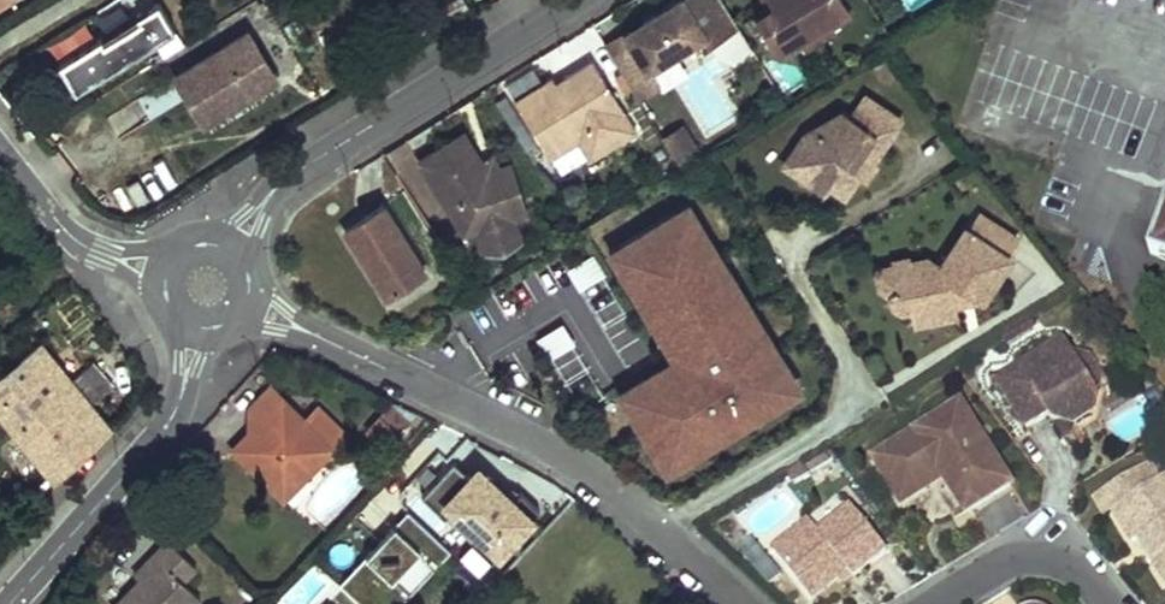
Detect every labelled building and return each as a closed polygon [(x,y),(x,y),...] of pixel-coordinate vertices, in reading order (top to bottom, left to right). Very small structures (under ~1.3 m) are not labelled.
[(177,35),(155,0),(130,0),(43,54),(72,100),(177,35)] [(653,78),(647,68),(704,34),(709,41),(737,24),(722,0),(694,0),(686,5),(684,0),(673,0),(624,30),(630,40),(610,53),(634,90),(653,78)] [(793,0),(769,0),(773,5),(766,9),(754,16),(781,58),(816,36),(793,0)] [(766,9),(773,5),(769,0),(761,0),(766,9)] [(816,36),(850,15),(841,0),(793,0),(816,36)] [(624,30),(603,42),(610,53),(630,40),(624,30)] [(244,34),(171,79),(201,127),(274,82),(244,34)] [(550,74),(512,97),(549,158),(577,141),(587,157),(617,139),(605,122),(623,111),(591,57),(561,74),(567,83),(559,88),(550,74)] [(164,89),(145,98),(163,137),(182,128),(164,89)] [(872,99),(866,95),(851,117),(858,120),(872,99)] [(903,121),(872,99),(858,120),(851,117),(841,108),(823,134),(813,126),(804,130),(794,145),(805,153),(792,171),(812,184),(816,177),(828,185),(841,194),(855,175),(863,181),(875,164),(873,163),(903,121)] [(635,128),(623,111),(605,122),(617,139),(635,128)] [(681,125),(663,136),(682,166),(697,157),(700,155),(681,125)] [(462,127),(416,156),(447,207),(456,201),(472,226),(478,246),(501,245),(519,232),(513,213),(523,210),(508,158),(495,161),(486,164),(480,155),(462,127)] [(805,153),(794,145),(781,163),(792,171),(805,153)] [(495,161),(491,148),(480,155),(486,164),(495,161)] [(816,177),(812,184),(823,192),(828,185),(816,177)] [(447,207),(460,230),(472,226),(456,201),(447,207)] [(382,208),(349,229),(386,291),(419,269),(382,208)] [(975,215),(966,228),(1007,255),(1015,242),(975,215)] [(1154,255),(1164,259),(1164,224),(1154,255)] [(966,228),(962,226),(941,260),(931,262),(924,258),(905,261),(904,258),(884,261),(885,263),(889,286),(886,298),(887,305),(898,313),(908,311),(911,328),(935,324),(933,315),(941,304),(954,303),(961,292),(979,305),(999,276),(997,274),(1010,256),(1007,255),(966,228)] [(706,256),(695,236),(655,257),(666,278),(706,256)] [(577,290),(603,275),(592,256),(566,270),(577,290)] [(727,297),(706,256),(666,278),(644,289),(645,293),(598,318),(606,334),(598,338),(615,371),(671,343),(701,398),(740,376),(706,311),(708,307),(727,297)] [(885,263),(867,266),(872,287),(886,298),(889,286),(885,263)] [(955,310),(979,305),(961,292),(954,303),(941,304),(933,315),(935,324),(956,319),(955,310)] [(606,334),(598,318),(590,323),(598,338),(606,334)] [(546,355),(572,345),(563,325),(538,335),(546,355)] [(1079,359),(1069,342),(1000,384),(1029,430),(1051,416),(1055,424),(1079,429),(1096,418),(1101,395),(1092,380),(1082,378),(1084,367),(1079,359)] [(41,343),(0,375),(0,413),(54,480),(111,430),(90,403),(71,379),(41,343)] [(117,378),(99,355),(71,379),(90,403),(117,378)] [(1104,379),(1094,361),(1079,359),(1084,367),(1082,378),(1092,380),(1101,395),(1104,379)] [(249,407),(251,432),(282,400),(269,387),(249,407)] [(304,421),(282,400),(251,432),(251,467),(264,481),(300,480),(345,434),(318,408),(304,421)] [(390,403),(380,413),(403,434),(412,425),(390,403)] [(1013,487),(964,405),(876,459),(877,460),(904,505),(939,484),(935,477),(961,461),(974,481),(956,493),(968,514),(1013,487)] [(403,434),(380,413),(367,425),(391,447),(398,439),(403,434)] [(234,449),(251,467),(251,432),(234,449)] [(410,450),(398,439),(391,447),(390,459),(397,465),(410,450)] [(538,519),(454,455),(418,502),(503,566),(538,519)] [(974,481),(961,461),(935,477),(939,484),(947,479),(956,493),(974,481)] [(1164,578),(1164,479),(1162,481),(1151,463),(1117,483),(1127,501),(1113,509),(1133,542),(1141,538),(1164,578)] [(281,498),(300,480),(264,481),(281,498)] [(1113,509),(1127,501),(1117,483),(1095,496),(1106,514),(1113,509)] [(450,553),(408,513),(337,585),(357,603),(400,603),(450,553)] [(887,552),(857,514),(825,539),(813,525),(776,555),(812,600),(838,579),(848,571),(854,579),(887,552)] [(165,540),(152,553),(157,558),(137,578),(112,603),(192,603),(198,597),(181,580),(194,566),(165,540)] [(137,578),(157,558),(152,553),(132,574),(137,578)] [(854,579),(848,571),(838,579),(844,587),(854,579)]
